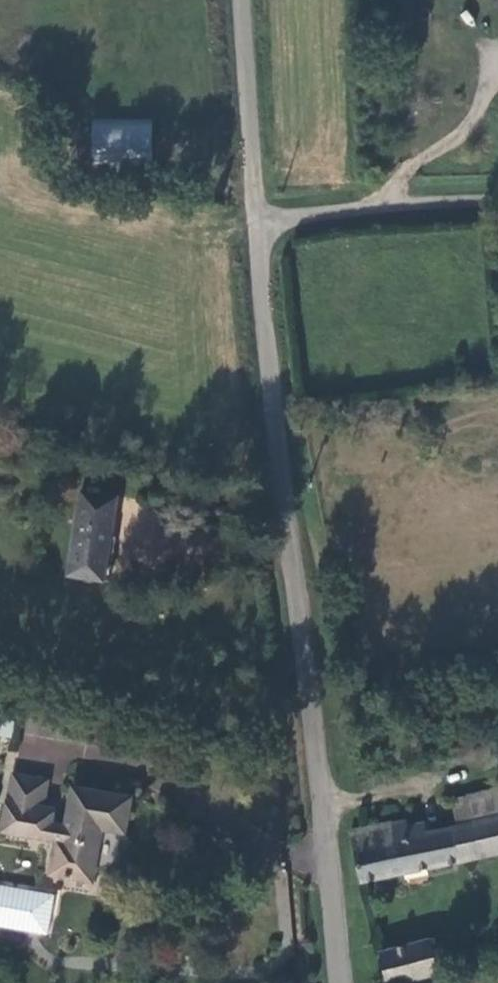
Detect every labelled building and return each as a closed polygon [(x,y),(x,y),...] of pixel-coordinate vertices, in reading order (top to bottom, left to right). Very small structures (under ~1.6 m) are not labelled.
[(151,120),(91,119),(90,160),(150,162),(151,120)] [(70,491),(58,573),(98,579),(105,519),(103,518),(106,497),(70,491)] [(58,830),(43,828),(45,814),(34,812),(38,784),(4,779),(0,810),(0,838),(48,845),(44,874),(85,880),(93,830),(115,833),(120,797),(63,789),(58,830)] [(497,854),(497,790),(460,799),(465,825),(446,830),(418,837),(387,844),(383,827),(382,825),(359,831),(343,835),(354,885),(497,854)] [(465,825),(460,799),(440,806),(446,830),(465,825)] [(397,824),(383,827),(387,844),(418,837),(415,825),(399,829),(397,824)] [(0,902),(0,938),(42,943),(46,907),(0,902)] [(433,977),(425,944),(376,957),(383,982),(409,982),(433,977)]
